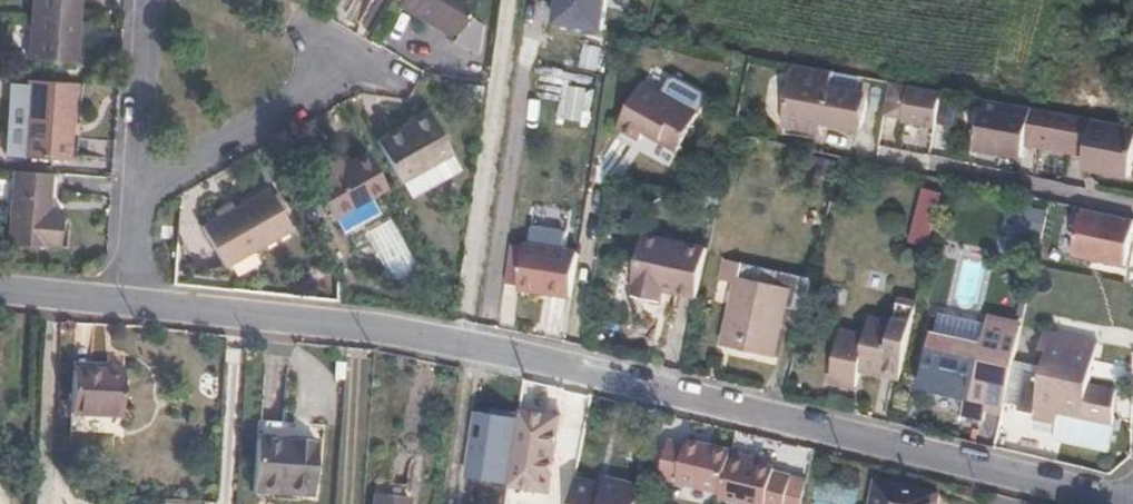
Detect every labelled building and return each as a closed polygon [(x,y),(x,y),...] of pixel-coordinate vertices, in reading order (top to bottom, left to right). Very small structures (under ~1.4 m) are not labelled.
[(82,0),(34,0),(31,64),(78,67),(82,0)] [(400,0),(397,4),(454,37),(475,0),(400,0)] [(832,87),(834,71),(795,64),(785,127),(823,134),(825,123),(858,130),(864,93),(832,87)] [(667,82),(662,91),(694,111),(700,102),(698,93),(678,80),(667,82)] [(25,157),(29,83),(8,81),(4,156),(25,157)] [(911,85),(892,82),(886,114),(905,118),(911,85)] [(76,86),(29,83),(25,157),(72,160),(76,86)] [(662,91),(648,83),(620,126),(643,141),(649,131),(679,150),(701,115),(694,111),(662,91)] [(944,91),(911,85),(905,118),(905,124),(937,130),(944,91)] [(1011,104),(987,99),(977,150),(1002,154),(1008,118),(1011,104)] [(1049,110),(1011,104),(1008,118),(1002,154),(1022,158),(1024,145),(1042,148),(1049,110)] [(454,149),(430,106),(378,137),(411,195),(442,178),(432,160),(454,149)] [(1095,119),(1049,110),(1042,148),(1088,156),(1093,129),(1095,119)] [(1095,119),(1093,129),(1088,156),(1086,169),(1131,177),(1132,165),(1132,126),(1095,119)] [(464,165),(454,149),(432,160),(442,178),(464,165)] [(370,194),(389,186),(369,152),(344,165),(339,155),(314,169),(320,181),(317,182),(344,232),(381,212),(370,194)] [(53,175),(16,173),(13,246),(65,250),(67,212),(51,211),(53,175)] [(294,227),(269,186),(201,224),(227,266),(294,227)] [(1084,210),(1073,257),(1126,268),(1132,236),(1132,221),(1084,210)] [(531,246),(563,252),(566,243),(562,236),(540,232),(532,234),(531,246)] [(523,261),(576,269),(579,255),(563,252),(531,246),(526,246),(526,251),(510,249),(507,264),(522,266),(523,261)] [(655,307),(694,316),(704,271),(637,256),(627,302),(629,303),(627,312),(652,317),(655,307)] [(743,264),(724,260),(719,281),(738,285),(743,264)] [(571,299),(576,269),(523,261),(522,266),(507,264),(504,286),(519,288),(519,292),(571,299)] [(805,314),(813,280),(743,264),(738,285),(725,341),(742,344),(740,352),(771,359),(784,307),(805,314)] [(863,369),(901,377),(918,304),(902,300),(896,328),(874,323),(867,341),(843,336),(832,382),(857,387),(863,369)] [(989,404),(1004,408),(1023,327),(991,320),(986,346),(934,335),(923,388),(965,398),(961,418),(984,423),(989,404)] [(1090,385),(1099,344),(1046,333),(1043,349),(1049,350),(1043,375),(1030,372),(1022,408),(1035,411),(1034,419),(1057,424),(1052,443),(1103,453),(1110,421),(1114,389),(1090,385)] [(121,374),(73,371),(71,415),(119,418),(121,374)] [(515,438),(513,454),(535,458),(540,433),(542,422),(518,417),(515,438)] [(325,426),(259,421),(254,494),(312,498),(313,477),(320,477),(325,426)] [(535,458),(513,454),(511,467),(537,470),(542,433),(540,433),(535,458)] [(511,467),(515,438),(489,434),(482,479),(508,482),(511,467)] [(730,454),(685,443),(681,456),(663,452),(653,492),(702,503),(717,503),(730,454)] [(730,454),(717,503),(720,503),(781,503),(788,477),(772,474),(773,470),(756,466),(757,461),(730,454)] [(788,477),(781,503),(801,503),(806,482),(788,477)] [(584,486),(580,503),(638,503),(641,490),(614,484),(612,493),(584,486)] [(874,487),(870,503),(936,503),(874,487)]
